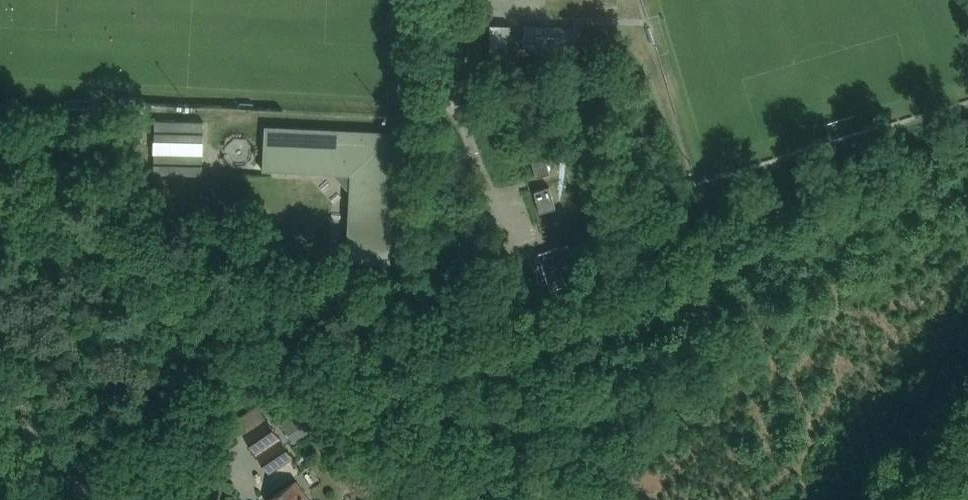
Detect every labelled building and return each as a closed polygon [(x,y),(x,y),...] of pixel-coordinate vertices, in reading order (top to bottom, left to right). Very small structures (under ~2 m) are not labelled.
[(491,25),(490,44),(489,69),(509,70),(509,49),(510,26),(491,25)] [(576,28),(524,26),(523,50),(575,52),(576,28)] [(203,121),(157,119),(156,127),(203,129),(203,121)] [(396,144),(385,131),(265,126),(263,170),(334,173),(350,191),(347,254),(366,263),(391,264),(396,144)] [(155,130),(155,139),(203,140),(203,131),(155,130)] [(157,150),(157,159),(205,160),(205,151),(157,150)] [(545,152),(531,156),(537,177),(550,173),(545,152)] [(156,165),(156,174),(204,176),(204,167),(156,165)] [(534,191),(541,212),(556,208),(550,186),(534,191)] [(538,253),(550,290),(585,279),(573,242),(538,253)] [(339,423),(339,428),(343,428),(343,423),(343,409),(329,409),(329,423),(339,423)] [(283,426),(294,441),(316,426),(306,411),(283,426)] [(268,419),(245,435),(269,471),(293,455),(268,419)] [(296,480),(268,499),(309,499),(296,480)]
